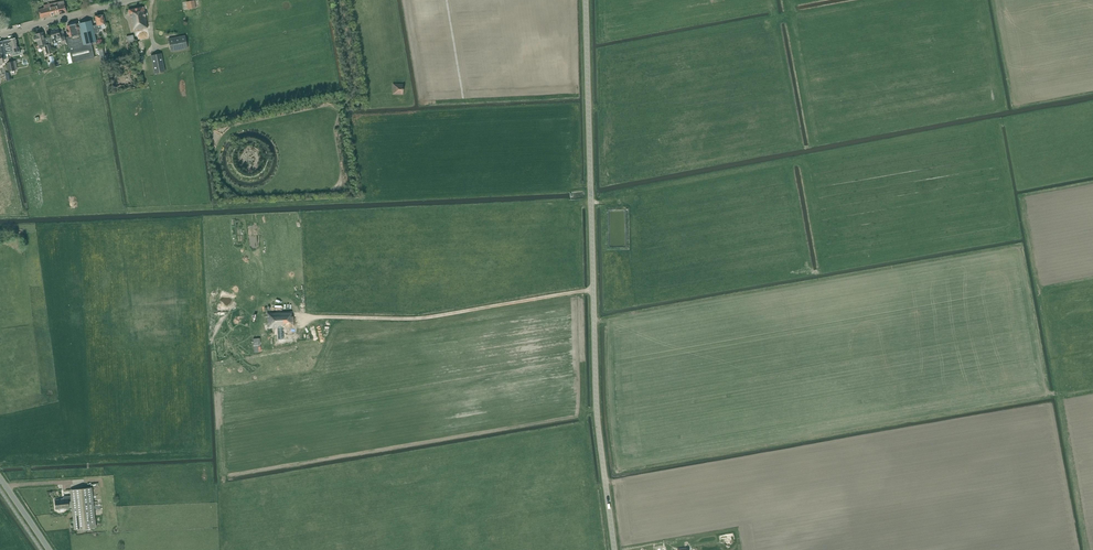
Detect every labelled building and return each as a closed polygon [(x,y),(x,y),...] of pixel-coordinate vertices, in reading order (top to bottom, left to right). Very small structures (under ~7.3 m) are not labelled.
[(194,0),(186,2),(188,10),(196,8),(194,0)] [(48,4),(51,16),(66,13),(63,1),(48,4)] [(38,9),(40,18),(51,16),(48,4),(44,5),(44,8),(38,9)] [(144,7),(128,10),(129,17),(133,31),(148,28),(145,12),(144,7)] [(95,16),(97,26),(98,30),(102,29),(102,28),(106,27),(105,23),(103,15),(95,16)] [(69,37),(66,37),(70,52),(72,63),(92,58),(89,44),(96,42),(94,34),(99,33),(98,30),(97,26),(93,27),(91,21),(77,24),(77,23),(75,22),(69,23),(68,25),(68,26),(67,26),(69,37)] [(51,36),(48,37),(50,43),(53,42),(54,46),(58,45),(57,42),(61,41),(65,41),(66,41),(64,34),(60,35),(58,29),(55,30),(55,29),(50,30),(51,36)] [(36,37),(34,38),(35,42),(38,41),(39,45),(40,48),(44,47),(44,45),(45,45),(45,44),(46,43),(43,32),(36,34),(36,37)] [(185,35),(169,39),(170,43),(171,50),(172,52),(188,48),(185,35)] [(16,38),(2,41),(6,59),(7,61),(9,60),(8,54),(12,53),(13,55),(20,54),(19,47),(18,47),(16,38)] [(103,47),(98,48),(100,60),(114,57),(114,56),(108,57),(108,54),(105,55),(103,47)] [(160,54),(151,56),(155,74),(165,72),(162,53),(160,54)] [(13,61),(7,63),(9,72),(15,70),(13,61)] [(402,84),(392,84),(392,94),(402,94),(402,84)] [(291,316),(291,311),(267,313),(268,328),(277,327),(283,327),(283,326),(284,326),(284,322),(288,321),(287,316),(291,316)] [(293,316),(291,316),(287,316),(288,321),(284,322),(284,326),(283,326),(283,327),(293,326),(293,316)] [(278,338),(273,338),(274,345),(292,343),(292,337),(283,337),(283,332),(282,332),(282,330),(283,330),(283,327),(277,327),(278,338)] [(71,491),(72,496),(75,529),(95,527),(91,488),(71,491)] [(64,500),(55,501),(56,509),(59,509),(59,510),(60,511),(64,510),(64,509),(69,508),(73,507),(72,496),(63,497),(64,500)]
